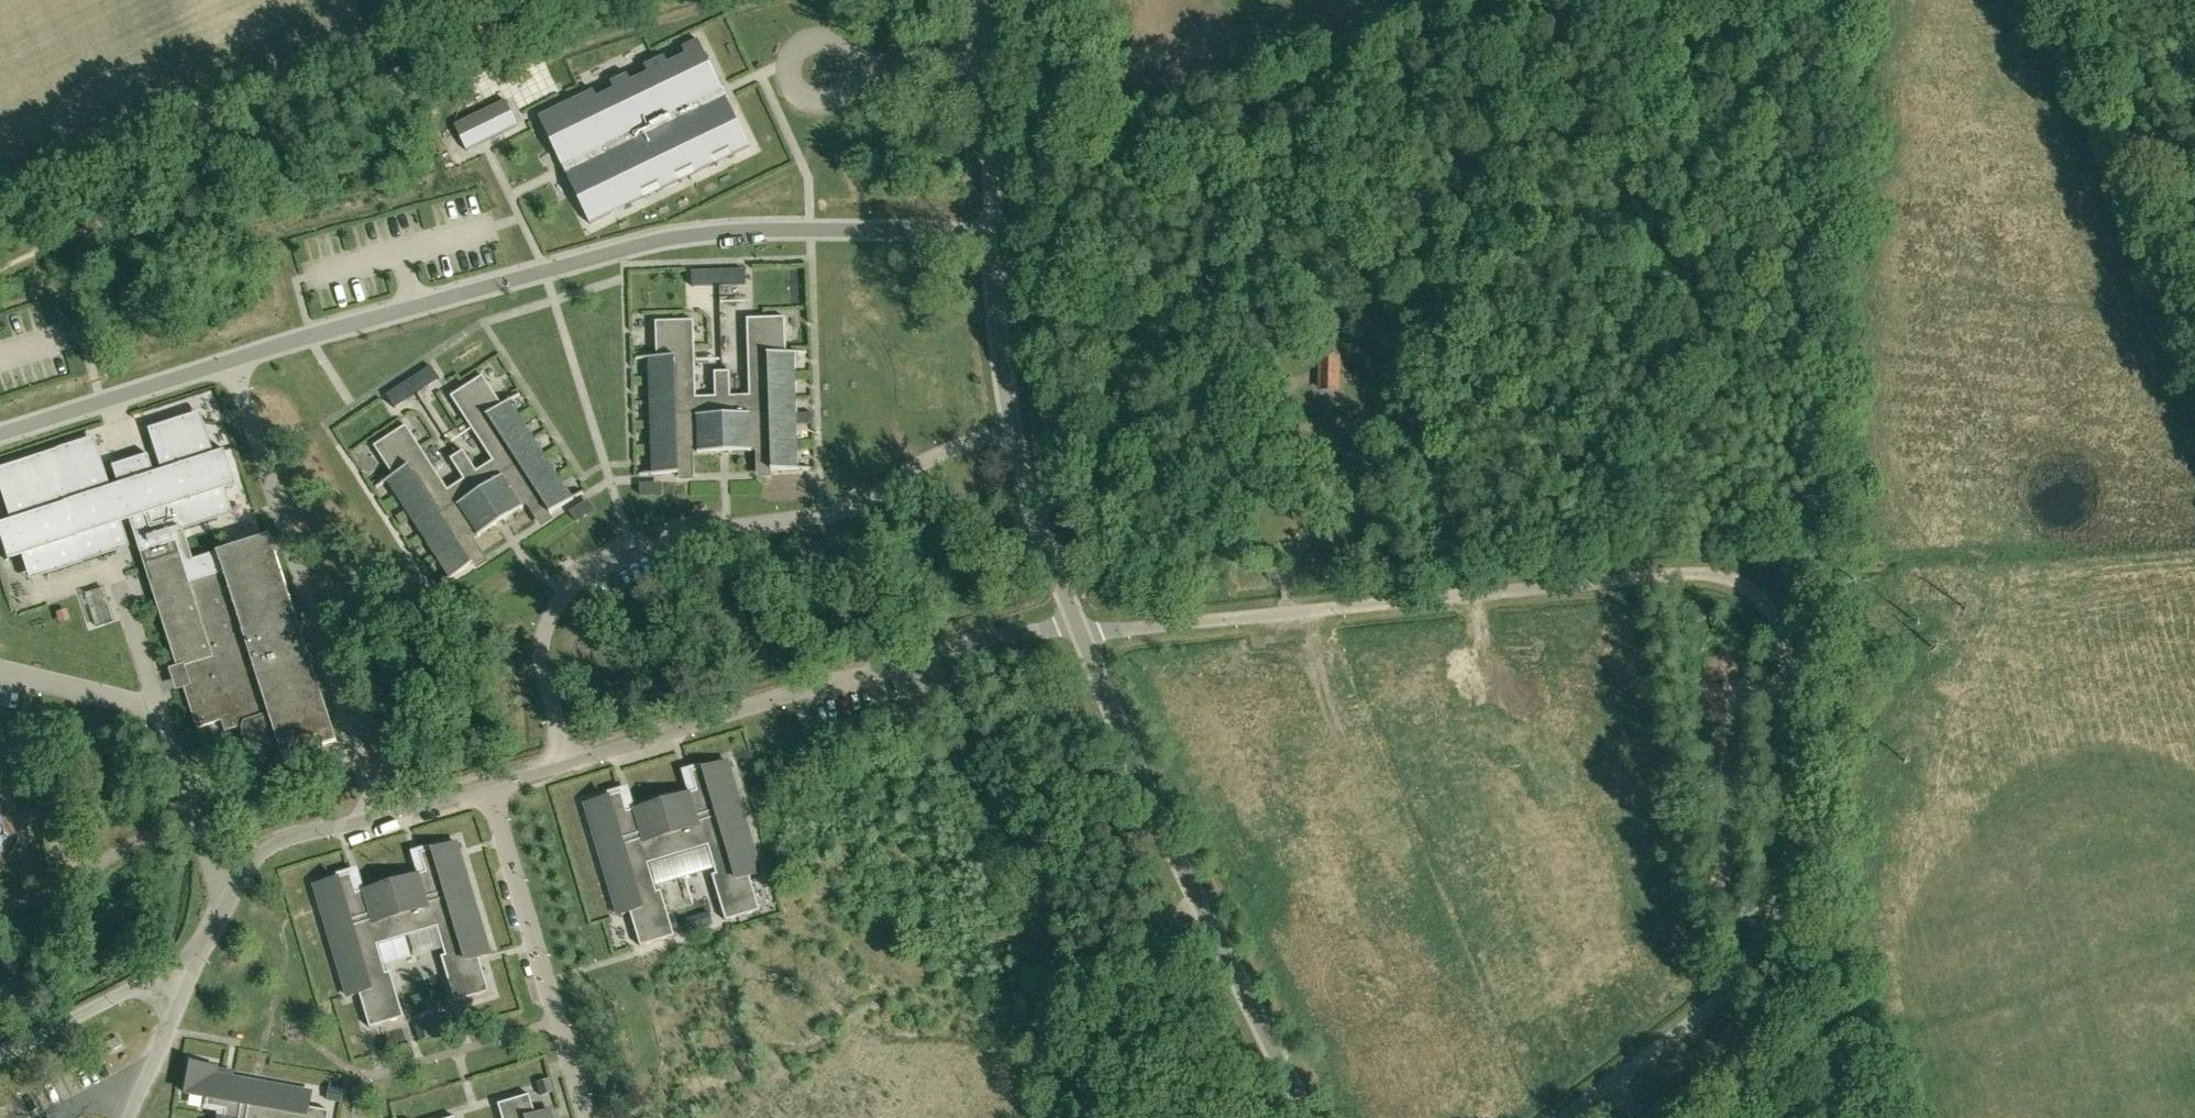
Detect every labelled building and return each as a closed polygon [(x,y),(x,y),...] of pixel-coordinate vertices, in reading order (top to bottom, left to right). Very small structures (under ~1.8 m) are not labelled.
[(718,91),(722,89),(721,87),(704,53),(670,69),(665,58),(665,57),(664,55),(644,65),(645,67),(651,79),(634,88),(628,76),(628,75),(627,73),(610,82),(611,84),(611,83),(617,96),(600,104),(594,92),(593,90),(538,116),(539,118),(540,118),(554,148),(577,136),(598,181),(575,192),(589,222),(590,224),(645,197),(644,195),(638,183),(656,175),(661,187),(662,189),(679,181),(678,179),(672,167),(689,158),(695,171),(696,173),(716,163),(715,161),(709,149),(726,141),(732,153),(733,155),(750,147),(749,145),(735,116),(732,117),(724,101),(727,99),(726,97),(722,99),(718,91)] [(506,100),(437,132),(456,167),(522,132),(506,100)] [(692,287),(746,285),(745,270),(692,272),(692,287)] [(651,474),(692,473),(692,453),(757,451),(758,471),(799,469),(795,352),(786,352),(785,317),(747,318),(749,395),(731,396),(730,371),(714,372),(715,396),(696,397),(694,320),(656,321),(657,357),(647,357),(651,474)] [(1321,353),(1321,389),(1337,389),(1338,353),(1321,353)] [(440,379),(432,366),(387,396),(395,408),(440,379)] [(449,579),(484,557),(473,540),(528,504),(539,521),(573,499),(510,400),(502,405),(483,375),(451,396),(492,461),(477,471),(463,450),(450,458),(464,479),(448,490),(406,425),(374,446),(393,476),(385,481),(449,579)] [(149,427),(162,470),(155,472),(149,455),(113,466),(119,484),(111,486),(100,451),(95,435),(79,440),(8,463),(0,466),(0,492),(8,519),(0,521),(0,560),(20,554),(23,564),(29,582),(44,574),(115,552),(131,548),(126,531),(122,521),(135,517),(146,550),(140,551),(197,728),(267,705),(284,758),(338,741),(272,535),(193,560),(182,530),(218,519),(233,515),(229,498),(226,488),(237,485),(226,449),(215,453),(206,426),(201,411),(185,416),(149,427)] [(95,627),(115,621),(110,605),(90,612),(95,627)] [(688,793),(635,809),(627,812),(626,808),(621,793),(609,797),(609,796),(586,803),(620,915),(634,911),(637,919),(633,920),(641,946),(675,936),(661,890),(657,891),(648,864),(708,846),(716,874),(712,875),(726,921),(760,910),(752,884),(748,885),(746,877),(760,873),(727,761),(703,768),(704,768),(691,772),(696,787),(697,791),(689,793),(688,793)] [(338,878),(315,885),(349,997),(363,992),(366,1000),(362,1002),(370,1028),(404,1018),(390,972),(386,973),(378,945),(437,927),(445,955),(441,956),(455,1002),(489,992),(481,966),(477,967),(475,959),(490,954),(456,842),(433,849),(421,853),(425,868),(426,872),(364,891),(356,893),(355,889),(350,874),(338,878)] [(696,916),(700,928),(713,925),(709,912),(696,916)] [(696,916),(684,919),(688,932),(700,928),(696,916)] [(1,956),(5,968),(21,963),(17,951),(1,956)] [(452,1017),(439,1021),(443,1033),(455,1030),(452,1017)] [(428,1024),(432,1036),(443,1033),(439,1021),(428,1024)] [(428,1024),(416,1028),(419,1040),(432,1036),(428,1024)] [(330,1111),(310,1107),(312,1093),(214,1075),(215,1067),(192,1062),(186,1094),(208,1098),(206,1106),(226,1109),(224,1117),(329,1117),(330,1111)] [(553,1091),(549,1079),(537,1083),(540,1095),(553,1091)] [(328,1100),(341,1102),(343,1089),(330,1087),(328,1100)] [(549,1110),(536,1114),(530,1094),(498,1104),(502,1117),(552,1117),(549,1110)]
